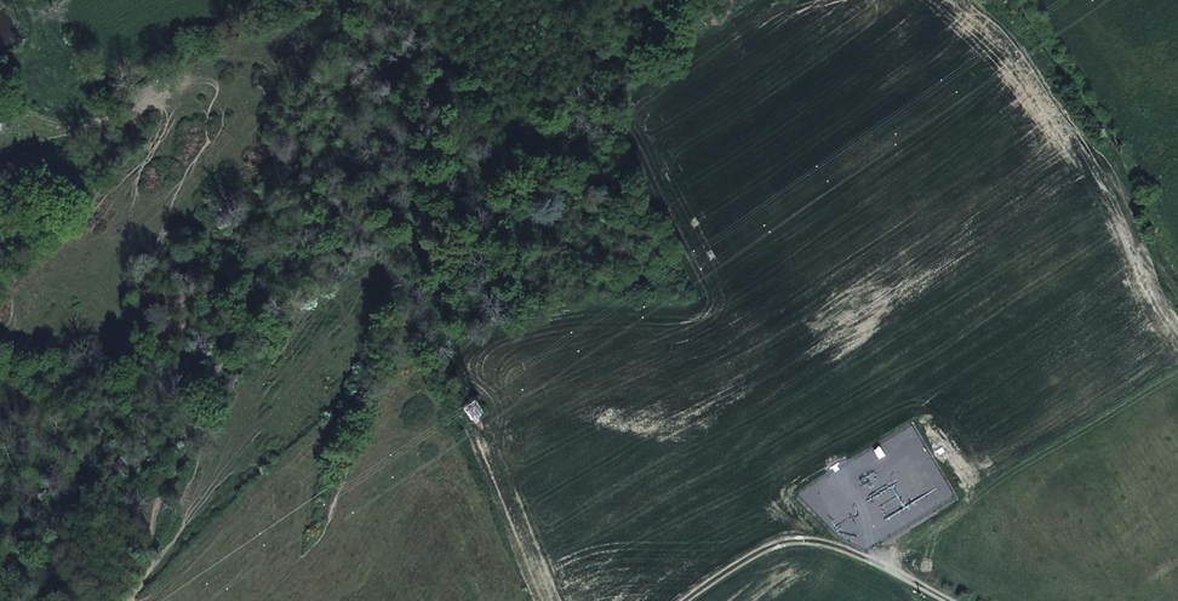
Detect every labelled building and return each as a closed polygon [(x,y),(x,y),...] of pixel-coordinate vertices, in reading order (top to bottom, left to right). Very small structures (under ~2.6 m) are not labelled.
[(853,501),(860,497),(856,491),(850,495),(853,501)]
